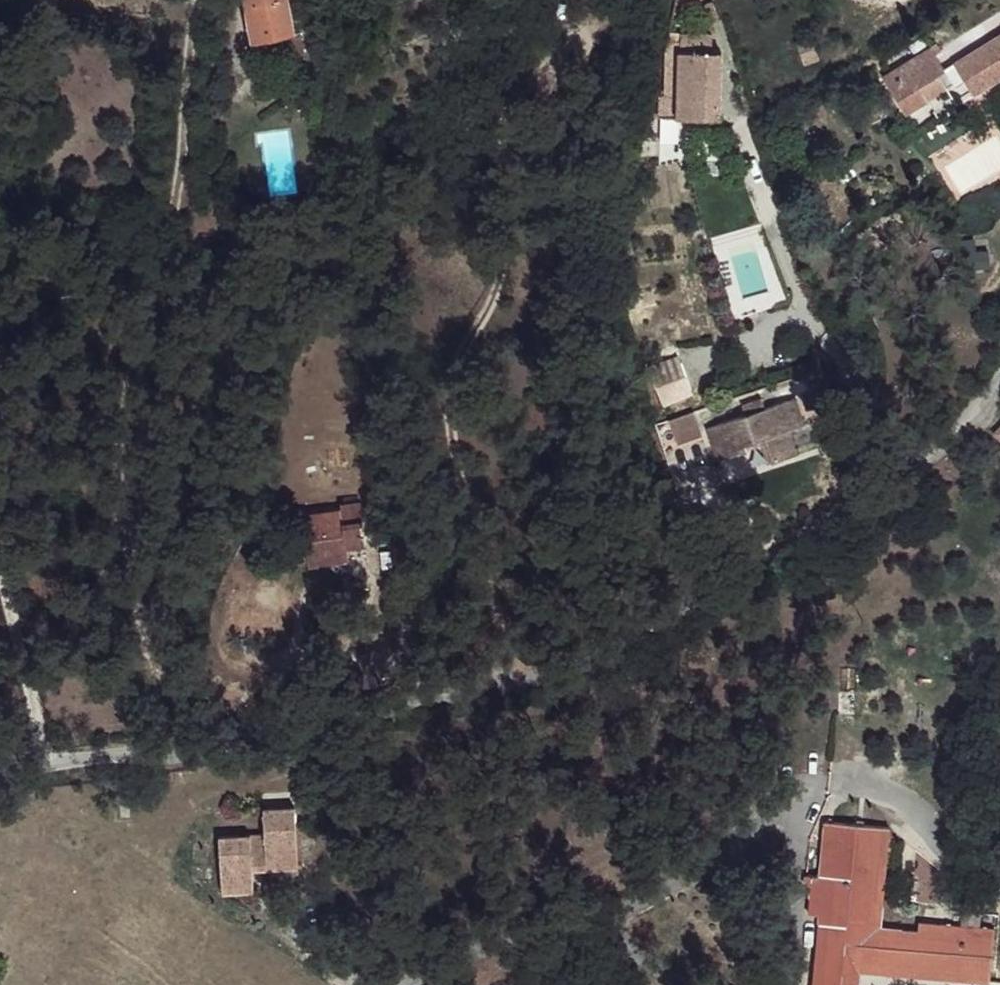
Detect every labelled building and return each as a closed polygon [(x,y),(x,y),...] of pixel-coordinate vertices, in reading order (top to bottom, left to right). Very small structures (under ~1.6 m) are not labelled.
[(286,0),(245,0),(255,43),(283,36),(294,33),(286,0)] [(305,58),(300,33),(294,33),(283,36),(287,61),(305,58)] [(823,63),(815,36),(795,41),(803,69),(823,63)] [(961,61),(979,92),(999,78),(999,36),(961,61)] [(948,69),(932,46),(885,75),(908,111),(947,84),(940,73),(948,69)] [(705,55),(676,55),(678,77),(664,76),(663,91),(658,92),(659,122),(716,122),(718,54),(705,55)] [(686,412),(672,380),(652,392),(665,423),(686,412)] [(784,436),(775,416),(711,447),(724,475),(755,463),(752,457),(770,450),(771,460),(796,447),(789,434),(784,436)] [(802,460),(796,447),(771,460),(779,471),(802,460)] [(377,550),(375,508),(355,509),(355,516),(319,518),(322,569),(358,565),(357,554),(377,550)] [(223,892),(255,889),(253,866),(253,857),(268,857),(267,865),(297,864),(293,803),(262,805),(265,832),(220,833),(223,892)] [(853,967),(971,977),(971,984),(990,984),(995,935),(919,928),(919,935),(880,933),(893,833),(829,826),(822,880),(808,879),(806,889),(814,890),(812,916),(827,918),(826,927),(815,925),(810,984),(850,984),(853,967)] [(268,857),(253,857),(253,866),(267,865),(268,857)]
